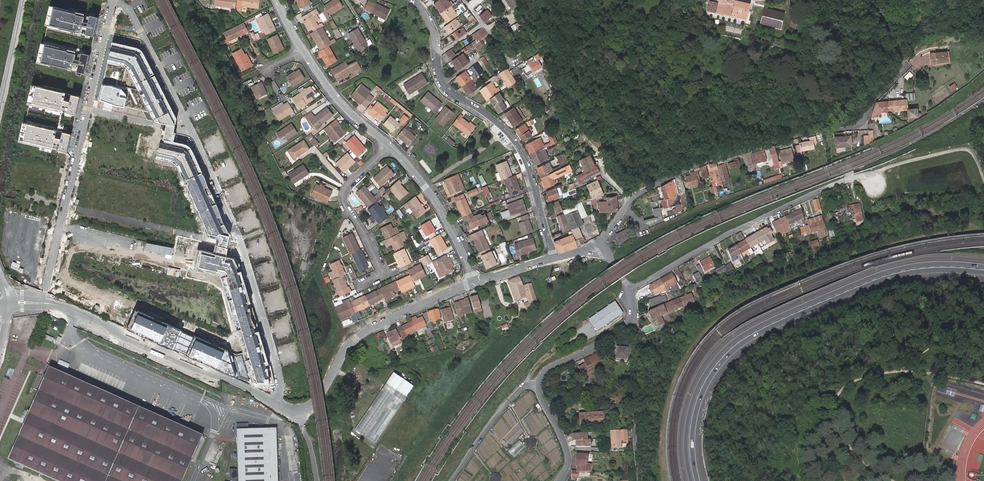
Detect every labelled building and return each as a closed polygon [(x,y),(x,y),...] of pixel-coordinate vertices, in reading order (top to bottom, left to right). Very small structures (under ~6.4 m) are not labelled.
[(237,0),(216,0),(215,6),(236,9),(237,0)] [(237,9),(242,10),(242,7),(258,9),(259,0),(238,0),(237,9)] [(300,10),(310,5),(307,0),(295,0),(300,10)] [(324,8),(329,17),(343,9),(337,0),(324,8)] [(439,13),(450,6),(452,5),(450,2),(448,3),(446,0),(439,0),(433,4),(439,13)] [(506,0),(503,0),(509,9),(511,7),(506,0)] [(706,8),(707,9),(747,18),(750,3),(738,0),(708,0),(706,8)] [(368,2),(363,10),(385,20),(389,11),(375,4),(375,5),(368,2)] [(86,14),(50,5),(45,28),(81,36),(82,28),(87,29),(85,38),(94,40),(99,17),(91,15),(89,23),(85,22),(86,14)] [(450,6),(439,13),(446,22),(456,15),(450,6)] [(312,30),(314,33),(318,31),(321,29),(322,28),(321,25),(317,27),(315,24),(312,18),(315,16),(318,15),(316,11),(310,14),(301,19),(303,22),(304,22),(305,22),(310,31),(312,30)] [(486,12),(479,16),(484,22),(491,18),(486,12)] [(258,20),(266,37),(277,32),(268,15),(258,20)] [(797,18),(791,16),(789,27),(795,28),(797,18)] [(469,21),(463,25),(465,28),(476,20),(474,18),(469,21)] [(455,19),(443,27),(448,34),(456,27),(459,25),(455,19)] [(266,37),(258,20),(256,21),(263,35),(259,37),(260,40),(266,37)] [(519,22),(512,26),(516,33),(523,29),(519,22)] [(723,23),(722,28),(743,33),(744,29),(723,23)] [(497,32),(507,43),(515,36),(505,25),(497,32)] [(244,35),(240,27),(224,35),(226,41),(223,42),(225,47),(228,45),(227,43),(233,40),(237,38),(244,35)] [(448,37),(452,42),(463,35),(461,33),(464,31),(462,28),(448,37)] [(314,33),(312,34),(317,44),(315,46),(318,51),(330,45),(321,29),(318,31),(314,33)] [(366,46),(356,29),(348,34),(357,51),(366,46)] [(448,58),(451,62),(472,46),(474,45),(477,43),(480,48),(480,41),(481,29),(472,35),(475,39),(472,42),(454,54),(448,58)] [(260,40),(259,37),(258,35),(254,36),(253,34),(251,35),(255,43),(260,40)] [(285,50),(278,36),(268,41),(275,55),(285,50)] [(791,42),(775,38),(774,42),(788,46),(788,44),(790,44),(791,42)] [(78,51),(42,43),(37,62),(74,70),(74,66),(79,67),(78,72),(87,74),(91,55),(83,53),(81,61),(77,59),(78,51)] [(145,53),(117,46),(112,64),(129,68),(159,124),(171,127),(167,143),(175,144),(181,121),(145,53)] [(451,62),(457,71),(469,63),(463,55),(473,48),(472,46),(451,62)] [(328,47),(319,53),(322,58),(327,67),(336,62),(328,47)] [(352,56),(348,49),(343,52),(347,59),(352,56)] [(445,54),(448,58),(454,54),(451,49),(445,54)] [(249,63),(245,56),(242,50),(234,54),(243,71),(253,66),(251,62),(249,63)] [(946,52),(930,53),(931,64),(937,64),(936,62),(947,61),(946,52)] [(949,52),(946,52),(947,61),(936,62),(937,64),(950,63),(949,52)] [(545,66),(538,54),(527,61),(530,65),(523,70),(527,76),(533,73),(534,73),(545,66)] [(345,62),(330,71),(335,80),(343,75),(343,76),(359,67),(355,61),(347,66),(345,62)] [(469,68),(474,75),(474,74),(480,71),(475,64),(469,68)] [(509,87),(516,82),(507,68),(499,73),(502,78),(504,82),(505,82),(509,87)] [(302,70),(290,78),(295,86),(307,78),(302,70)] [(456,78),(461,86),(469,81),(471,79),(475,76),(474,74),(474,75),(470,78),(465,71),(456,78)] [(422,73),(403,85),(408,94),(427,82),(422,73)] [(502,78),(499,73),(498,73),(493,77),(490,79),(489,79),(491,82),(492,84),(502,78)] [(469,81),(475,90),(477,88),(476,87),(473,82),(471,79),(469,81)] [(461,86),(468,95),(475,90),(469,81),(461,86)] [(482,88),(490,100),(499,94),(496,89),(492,84),(491,82),(482,88)] [(257,98),(267,94),(262,83),(252,87),(257,98)] [(361,102),(360,103),(365,107),(372,98),(367,94),(369,92),(359,84),(352,94),(361,102)] [(68,93),(31,85),(27,104),(63,112),(64,108),(68,109),(67,114),(76,116),(80,97),(72,95),(71,102),(66,101),(68,93)] [(113,85),(105,85),(101,99),(118,105),(125,105),(126,97),(120,96),(122,89),(113,85)] [(305,100),(311,96),(316,93),(312,86),(293,98),(300,109),(308,104),(305,100)] [(480,90),(487,101),(490,100),(482,88),(480,90)] [(435,111),(442,103),(428,91),(421,99),(435,111)] [(360,104),(360,103),(361,102),(352,94),(350,96),(360,104)] [(499,94),(490,100),(498,114),(506,108),(501,101),(503,100),(499,94)] [(907,99),(876,102),(873,113),(885,112),(890,111),(907,110),(907,118),(918,117),(918,113),(917,108),(908,109),(907,99)] [(279,120),(294,111),(288,102),(273,111),(279,120)] [(397,103),(395,105),(402,110),(412,118),(413,116),(397,103)] [(370,104),(365,110),(368,112),(369,111),(375,116),(380,120),(385,112),(375,104),(373,107),(370,104)] [(446,106),(435,119),(443,125),(453,112),(446,106)] [(316,116),(312,112),(308,115),(309,116),(316,126),(321,122),(322,124),(334,115),(328,107),(316,116)] [(522,121),(520,118),(517,114),(513,108),(505,114),(513,127),(522,121)] [(403,114),(399,120),(404,123),(408,118),(403,114)] [(316,126),(309,116),(307,118),(309,122),(314,128),(316,126)] [(390,116),(383,124),(392,132),(399,123),(390,116)] [(459,121),(456,119),(452,124),(467,136),(473,128),(468,124),(461,118),(459,121)] [(329,130),(337,140),(347,133),(344,130),(343,131),(337,124),(335,120),(324,128),(327,132),(329,130)] [(59,130),(23,122),(18,141),(54,149),(55,145),(60,146),(59,151),(67,153),(72,134),(64,132),(62,140),(57,138),(59,130)] [(291,123),(280,131),(277,133),(281,139),(284,136),(286,139),(297,132),(291,123)] [(524,124),(515,130),(522,141),(531,135),(528,130),(529,129),(528,128),(527,128),(524,124)] [(548,125),(542,129),(545,133),(551,130),(548,125)] [(404,127),(398,136),(409,145),(415,137),(404,127)] [(863,135),(864,145),(869,143),(868,136),(873,136),(872,130),(867,130),(868,135),(863,135)] [(272,132),(265,136),(267,141),(275,136),(274,135),(272,132)] [(544,148),(546,147),(557,142),(554,134),(549,136),(551,141),(544,145),(540,138),(525,145),(530,155),(542,149),(544,148)] [(365,148),(354,136),(346,143),(357,156),(365,148)] [(811,141),(805,142),(800,143),(803,154),(814,151),(813,147),(816,146),(814,136),(810,137),(811,141)] [(850,136),(834,138),(835,147),(851,146),(850,136)] [(145,155),(148,140),(140,138),(136,153),(145,155)] [(299,154),(300,155),(309,149),(303,140),(288,150),(293,158),(299,154)] [(167,143),(165,142),(161,160),(177,164),(180,165),(209,238),(222,240),(230,242),(232,233),(195,151),(191,148),(175,144),(167,143)] [(547,150),(558,145),(557,142),(546,147),(547,150)] [(779,151),(781,159),(793,156),(791,148),(783,150),(779,151)] [(530,155),(535,165),(547,159),(542,149),(530,155)] [(753,158),(754,164),(766,160),(764,151),(755,153),(756,157),(753,158)] [(343,172),(355,161),(348,152),(336,163),(343,172)] [(752,165),(753,165),(749,152),(745,153),(746,156),(743,157),(745,164),(748,163),(748,166),(752,165)] [(564,166),(566,165),(560,154),(557,155),(562,166),(564,166)] [(585,171),(594,166),(589,154),(579,159),(585,171)] [(729,169),(737,167),(740,166),(739,159),(736,160),(736,161),(734,162),(728,163),(729,169)] [(495,165),(500,180),(501,179),(510,176),(504,161),(495,165)] [(716,163),(709,165),(712,179),(714,179),(715,181),(720,180),(716,163)] [(725,163),(718,165),(721,180),(729,178),(725,163)] [(304,165),(288,174),(294,183),(309,173),(304,165)] [(387,165),(373,177),(380,185),(394,173),(387,165)] [(537,169),(540,177),(553,171),(551,167),(548,169),(546,165),(537,169)] [(587,176),(599,171),(596,165),(594,166),(585,171),(578,174),(582,183),(585,181),(583,178),(587,176)] [(553,171),(540,177),(542,181),(545,187),(555,183),(553,178),(567,172),(564,166),(562,166),(553,171)] [(700,173),(701,173),(703,178),(707,177),(705,166),(699,168),(700,173)] [(687,184),(688,187),(698,185),(697,180),(699,179),(698,173),(700,173),(699,168),(695,169),(695,172),(690,173),(690,175),(685,176),(686,180),(687,184)] [(457,173),(454,175),(460,189),(463,188),(457,173)] [(454,175),(443,179),(450,194),(460,189),(454,175)] [(519,191),(513,175),(510,176),(501,179),(507,195),(519,191)] [(674,179),(661,186),(664,198),(677,196),(678,195),(674,179)] [(400,183),(398,180),(388,188),(398,200),(406,193),(399,184),(400,183)] [(603,194),(598,180),(590,183),(596,197),(603,194)] [(311,193),(328,201),(333,190),(316,183),(311,193)] [(367,206),(375,199),(373,196),(364,185),(356,192),(367,206)] [(473,188),(466,191),(468,196),(476,192),(474,187),(473,188)] [(549,201),(558,197),(560,196),(560,195),(557,188),(546,192),(549,201)] [(568,192),(567,192),(569,196),(573,194),(575,204),(577,203),(575,189),(568,192)] [(384,191),(381,194),(387,201),(390,198),(384,191)] [(463,198),(461,193),(452,197),(454,202),(463,198)] [(616,199),(622,199),(622,195),(606,196),(606,198),(606,201),(599,202),(600,211),(616,210),(616,199)] [(677,196),(664,198),(666,208),(674,206),(675,208),(672,208),(673,212),(675,212),(676,213),(680,212),(677,196)] [(425,211),(414,197),(406,203),(409,208),(416,217),(425,211)] [(463,198),(454,202),(461,216),(470,212),(463,198)] [(521,198),(505,205),(507,210),(509,215),(525,208),(521,198)] [(562,210),(558,201),(551,204),(555,213),(562,210)] [(575,204),(563,210),(570,229),(573,235),(577,246),(584,243),(584,241),(586,240),(584,236),(583,237),(579,226),(583,224),(580,218),(588,215),(582,201),(577,203),(575,204)] [(378,224),(387,217),(376,203),(368,209),(378,224)] [(661,214),(659,206),(653,207),(655,216),(661,214)] [(860,208),(850,210),(852,219),(860,218),(861,225),(863,224),(860,208)] [(804,218),(802,209),(785,216),(786,217),(789,224),(804,218)] [(555,213),(551,215),(552,219),(557,217),(562,231),(570,229),(563,210),(562,210),(555,213)] [(838,212),(834,213),(836,223),(849,220),(847,211),(846,211),(838,212)] [(476,225),(477,226),(488,221),(492,219),(489,212),(484,214),(481,216),(480,214),(466,221),(468,225),(470,228),(476,225)] [(655,216),(643,220),(647,224),(662,219),(661,214),(655,216)] [(832,214),(824,216),(827,229),(826,229),(828,237),(829,241),(835,238),(835,235),(832,225),(834,225),(832,214)] [(821,216),(807,221),(809,225),(806,226),(808,233),(817,231),(819,238),(823,237),(827,235),(825,228),(822,221),(823,221),(821,216)] [(790,226),(789,224),(786,217),(772,223),(776,232),(790,226)] [(517,222),(521,234),(531,230),(527,218),(517,222)] [(429,221),(419,226),(425,236),(434,231),(429,221)] [(385,239),(395,235),(392,229),(390,224),(380,228),(385,239)] [(790,226),(776,232),(778,236),(792,230),(790,226)] [(625,228),(615,233),(619,242),(629,237),(625,228)] [(765,229),(745,240),(750,248),(771,236),(767,230),(766,230),(765,229)] [(473,239),(478,252),(488,248),(482,235),(480,230),(468,236),(470,240),(473,239)] [(385,239),(382,241),(384,246),(390,243),(391,245),(393,250),(403,245),(401,241),(405,239),(402,232),(399,233),(395,235),(385,239)] [(741,243),(736,246),(742,253),(745,252),(746,254),(747,254),(748,256),(753,253),(750,248),(745,240),(741,234),(740,232),(736,235),(741,243)] [(342,238),(350,255),(352,254),(358,251),(351,234),(342,238)] [(446,249),(439,234),(429,240),(437,254),(446,249)] [(561,252),(577,246),(573,235),(558,240),(559,242),(555,244),(559,251),(561,252)] [(517,245),(513,245),(516,256),(520,255),(519,253),(526,251),(535,249),(532,239),(517,242),(517,243),(517,245)] [(809,242),(812,248),(819,245),(817,239),(809,242)] [(230,242),(222,240),(218,254),(199,250),(194,272),(220,278),(222,280),(243,352),(235,354),(139,312),(132,329),(255,383),(275,384),(241,264),(240,262),(236,259),(230,257),(232,249),(228,248),(230,242)] [(166,253),(165,257),(172,258),(174,247),(147,242),(146,250),(166,253)] [(742,253),(736,246),(727,251),(731,259),(737,256),(742,253)] [(485,268),(495,264),(490,253),(488,248),(478,252),(479,256),(480,256),(485,268)] [(410,263),(403,249),(393,253),(400,268),(410,263)] [(358,251),(352,254),(358,266),(366,263),(360,250),(358,251)] [(493,252),(490,253),(495,264),(498,263),(493,252)] [(430,263),(427,256),(421,259),(425,265),(430,263)] [(444,256),(435,260),(432,262),(439,278),(443,276),(453,271),(452,268),(447,258),(446,259),(444,256)] [(710,256),(702,261),(707,270),(715,265),(710,256)] [(343,275),(344,274),(337,260),(328,264),(335,278),(341,276),(343,275)] [(11,267),(18,270),(21,264),(14,262),(11,267)] [(731,262),(725,265),(729,272),(735,269),(731,262)] [(409,276),(412,281),(424,276),(419,265),(413,268),(414,271),(408,273),(409,276)] [(729,272),(725,265),(716,271),(716,270),(711,273),(713,276),(718,273),(720,277),(729,272)] [(698,272),(692,275),(696,282),(702,278),(698,272)] [(671,274),(661,280),(667,291),(668,290),(667,289),(676,283),(671,274)] [(339,296),(350,292),(348,287),(346,287),(344,283),(341,276),(335,278),(332,280),(334,283),(335,288),(339,296)] [(401,293),(414,286),(412,281),(409,276),(396,282),(399,289),(401,293)] [(536,300),(530,283),(523,286),(522,286),(520,278),(519,277),(508,282),(513,295),(514,295),(515,298),(525,294),(528,303),(536,300)] [(667,291),(661,280),(649,287),(650,289),(648,290),(651,295),(647,297),(649,300),(656,298),(655,296),(665,290),(665,291),(667,291)] [(384,298),(384,300),(395,296),(393,292),(395,291),(399,289),(396,282),(392,283),(393,285),(380,291),(384,298)] [(695,287),(690,288),(696,300),(699,298),(697,292),(695,287)] [(365,298),(369,305),(380,300),(384,298),(380,291),(379,290),(376,291),(365,296),(365,298)] [(668,313),(694,302),(690,294),(663,304),(647,312),(651,321),(656,319),(660,327),(666,324),(662,316),(668,313)] [(490,309),(490,306),(481,307),(480,295),(472,297),(474,313),(484,312),(484,310),(490,309)] [(459,302),(453,303),(457,317),(463,316),(462,314),(472,311),(468,297),(463,299),(464,299),(458,301),(459,302)] [(649,300),(648,300),(650,307),(662,302),(659,297),(656,298),(649,300)] [(357,311),(369,305),(365,298),(357,301),(357,300),(352,301),(357,311)] [(335,306),(340,319),(351,314),(345,300),(341,301),(342,303),(339,304),(335,306)] [(617,301),(592,317),(600,329),(625,313),(617,301)] [(453,319),(449,306),(439,309),(443,322),(453,319)] [(437,309),(422,314),(426,323),(427,323),(430,322),(432,321),(433,324),(436,323),(435,320),(440,319),(437,309)] [(421,317),(417,319),(412,322),(417,332),(419,331),(418,329),(425,326),(421,317)] [(417,332),(412,322),(397,328),(401,337),(407,334),(415,331),(416,332),(417,332)] [(395,330),(386,334),(391,347),(392,346),(394,350),(402,346),(395,330)] [(628,348),(616,348),(615,359),(627,360),(628,348)] [(599,353),(586,360),(587,363),(581,367),(583,372),(604,361),(599,353)] [(200,435),(46,368),(6,460),(52,480),(180,480),(200,435)] [(414,385),(393,371),(354,429),(375,443),(414,385)] [(607,395),(607,400),(615,400),(615,404),(620,404),(620,395),(607,395)] [(579,414),(580,426),(604,425),(604,413),(579,414)] [(236,429),(239,480),(279,480),(276,427),(236,429)] [(627,430),(612,432),(612,447),(620,447),(619,440),(627,440),(627,430)] [(586,431),(572,432),(573,439),(576,439),(576,445),(578,446),(590,446),(590,438),(587,438),(586,431)] [(534,438),(530,437),(529,437),(526,439),(525,444),(528,448),(532,449),(536,446),(537,441),(534,438)] [(359,480),(368,480),(388,449),(382,445),(359,480)] [(578,472),(590,472),(591,465),(587,465),(584,465),(585,458),(587,458),(587,454),(585,454),(585,455),(576,454),(575,466),(577,466),(576,472),(578,472)] [(494,473),(492,474),(491,475),(489,480),(490,480),(501,480),(501,477),(499,474),(494,473)]
